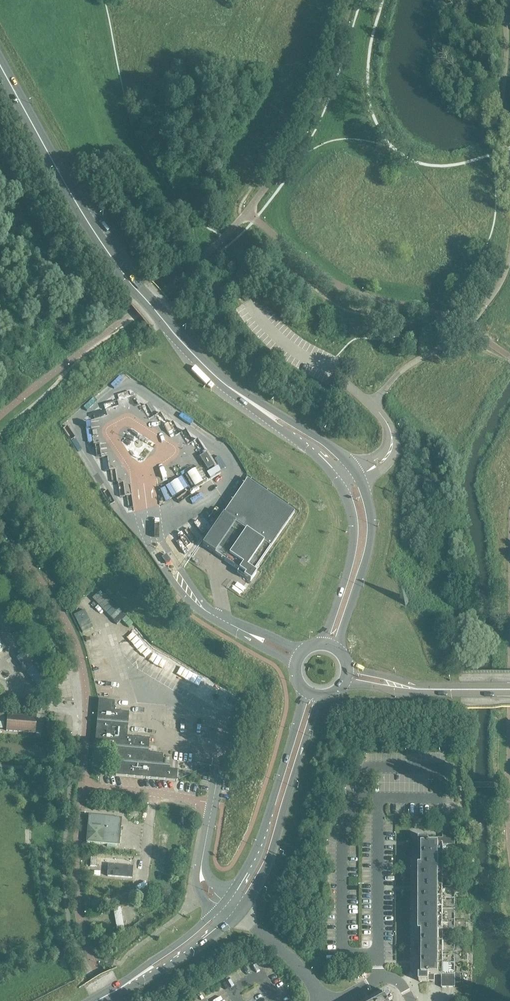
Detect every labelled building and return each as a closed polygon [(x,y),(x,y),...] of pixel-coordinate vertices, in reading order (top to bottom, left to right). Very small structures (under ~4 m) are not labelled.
[(214,467),(206,454),(199,458),(207,471),(214,467)] [(205,478),(198,468),(194,471),(200,481),(205,478)] [(220,473),(217,468),(207,475),(210,480),(220,473)] [(167,487),(173,496),(188,487),(182,477),(167,487)] [(249,580),(291,516),(243,485),(200,549),(239,575),(236,579),(244,584),(243,586),(247,589),(252,581),(249,580)] [(171,561),(167,556),(162,559),(166,565),(168,564),(171,561)] [(100,603),(107,596),(101,590),(94,597),(100,603)] [(82,631),(92,628),(86,610),(75,613),(82,631)] [(52,679),(44,667),(42,669),(28,649),(17,658),(31,677),(32,676),(35,680),(34,681),(39,688),(52,679)] [(148,753),(150,739),(127,737),(129,713),(114,712),(115,702),(99,700),(95,745),(103,745),(103,750),(118,751),(117,761),(108,760),(108,757),(96,756),(95,769),(107,770),(108,765),(116,765),(115,775),(115,776),(177,781),(176,781),(177,770),(170,770),(170,766),(163,765),(163,755),(148,753)] [(35,733),(36,719),(7,716),(6,731),(35,733)] [(122,818),(88,815),(86,843),(119,846),(122,818)] [(455,845),(455,832),(443,832),(443,838),(419,838),(419,856),(443,856),(443,845),(455,845)] [(121,876),(131,877),(133,858),(101,855),(101,866),(122,868),(121,876)] [(443,866),(443,856),(419,856),(419,866),(443,866)] [(443,877),(443,866),(419,866),(419,877),(443,877)] [(443,888),(443,877),(419,877),(419,888),(443,888)] [(455,974),(455,921),(455,900),(455,888),(443,888),(419,888),(419,890),(435,890),(435,900),(435,910),(435,921),(435,932),(435,942),(435,953),(435,964),(435,975),(442,975),(442,988),(455,988),(455,974)] [(435,900),(435,890),(419,890),(419,900),(435,900)] [(435,910),(435,900),(419,900),(419,910),(435,910)] [(435,921),(435,910),(419,910),(419,921),(435,921)] [(435,932),(435,921),(419,921),(419,932),(435,932)] [(435,942),(435,932),(419,932),(419,942),(435,942)] [(435,953),(435,942),(419,942),(419,953),(435,953)] [(435,964),(435,953),(419,953),(419,964),(435,964)] [(435,975),(435,964),(419,964),(419,981),(435,981),(435,975)] [(387,992),(371,1000),(392,1000),(387,992)]
